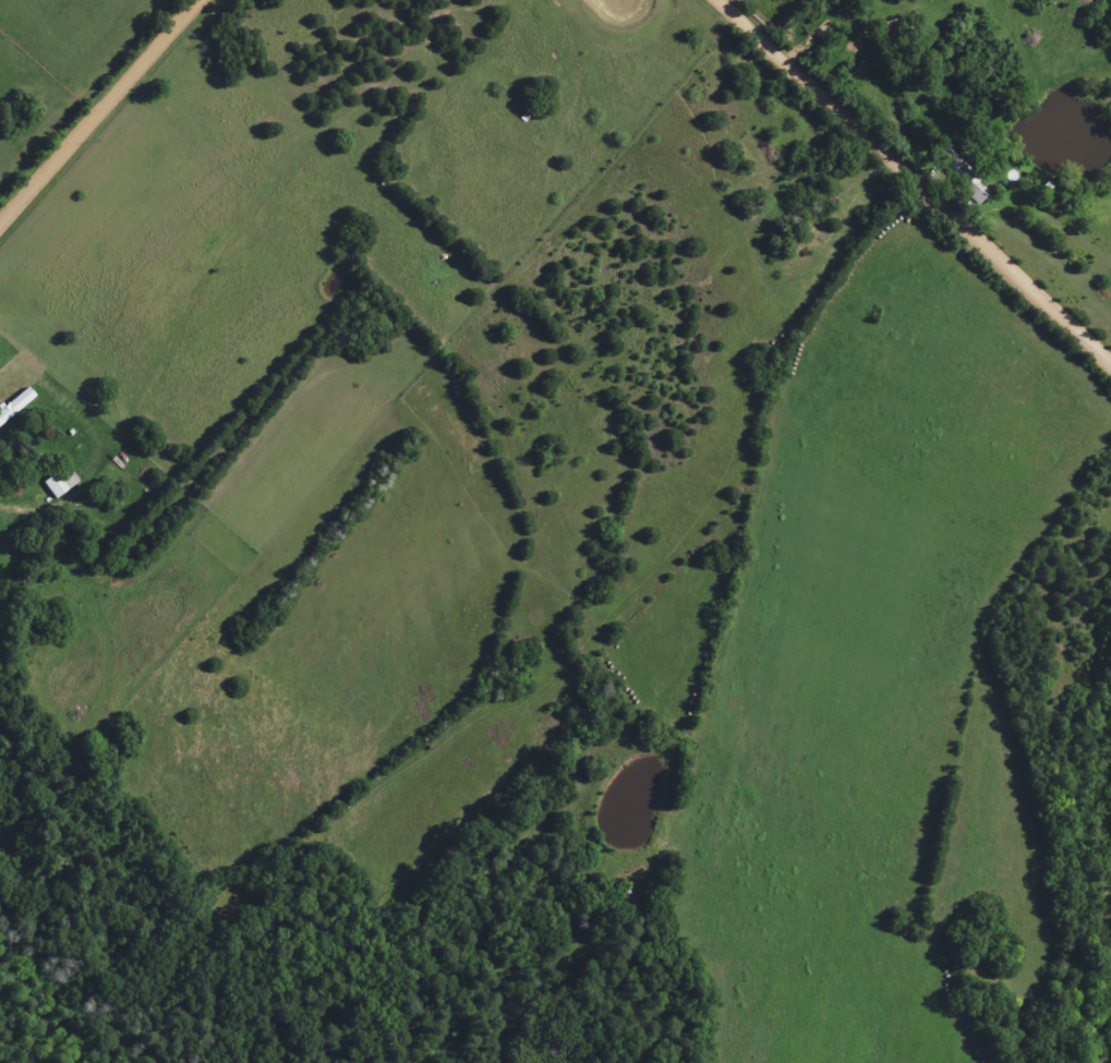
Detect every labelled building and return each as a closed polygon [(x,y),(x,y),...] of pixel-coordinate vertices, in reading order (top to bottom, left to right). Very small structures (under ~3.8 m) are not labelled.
[(986,189),(934,145),(921,160),(973,203),(986,189)] [(28,397),(21,389),(0,406),(0,420),(28,397)] [(73,482),(59,464),(36,484),(50,501),(73,482)]
